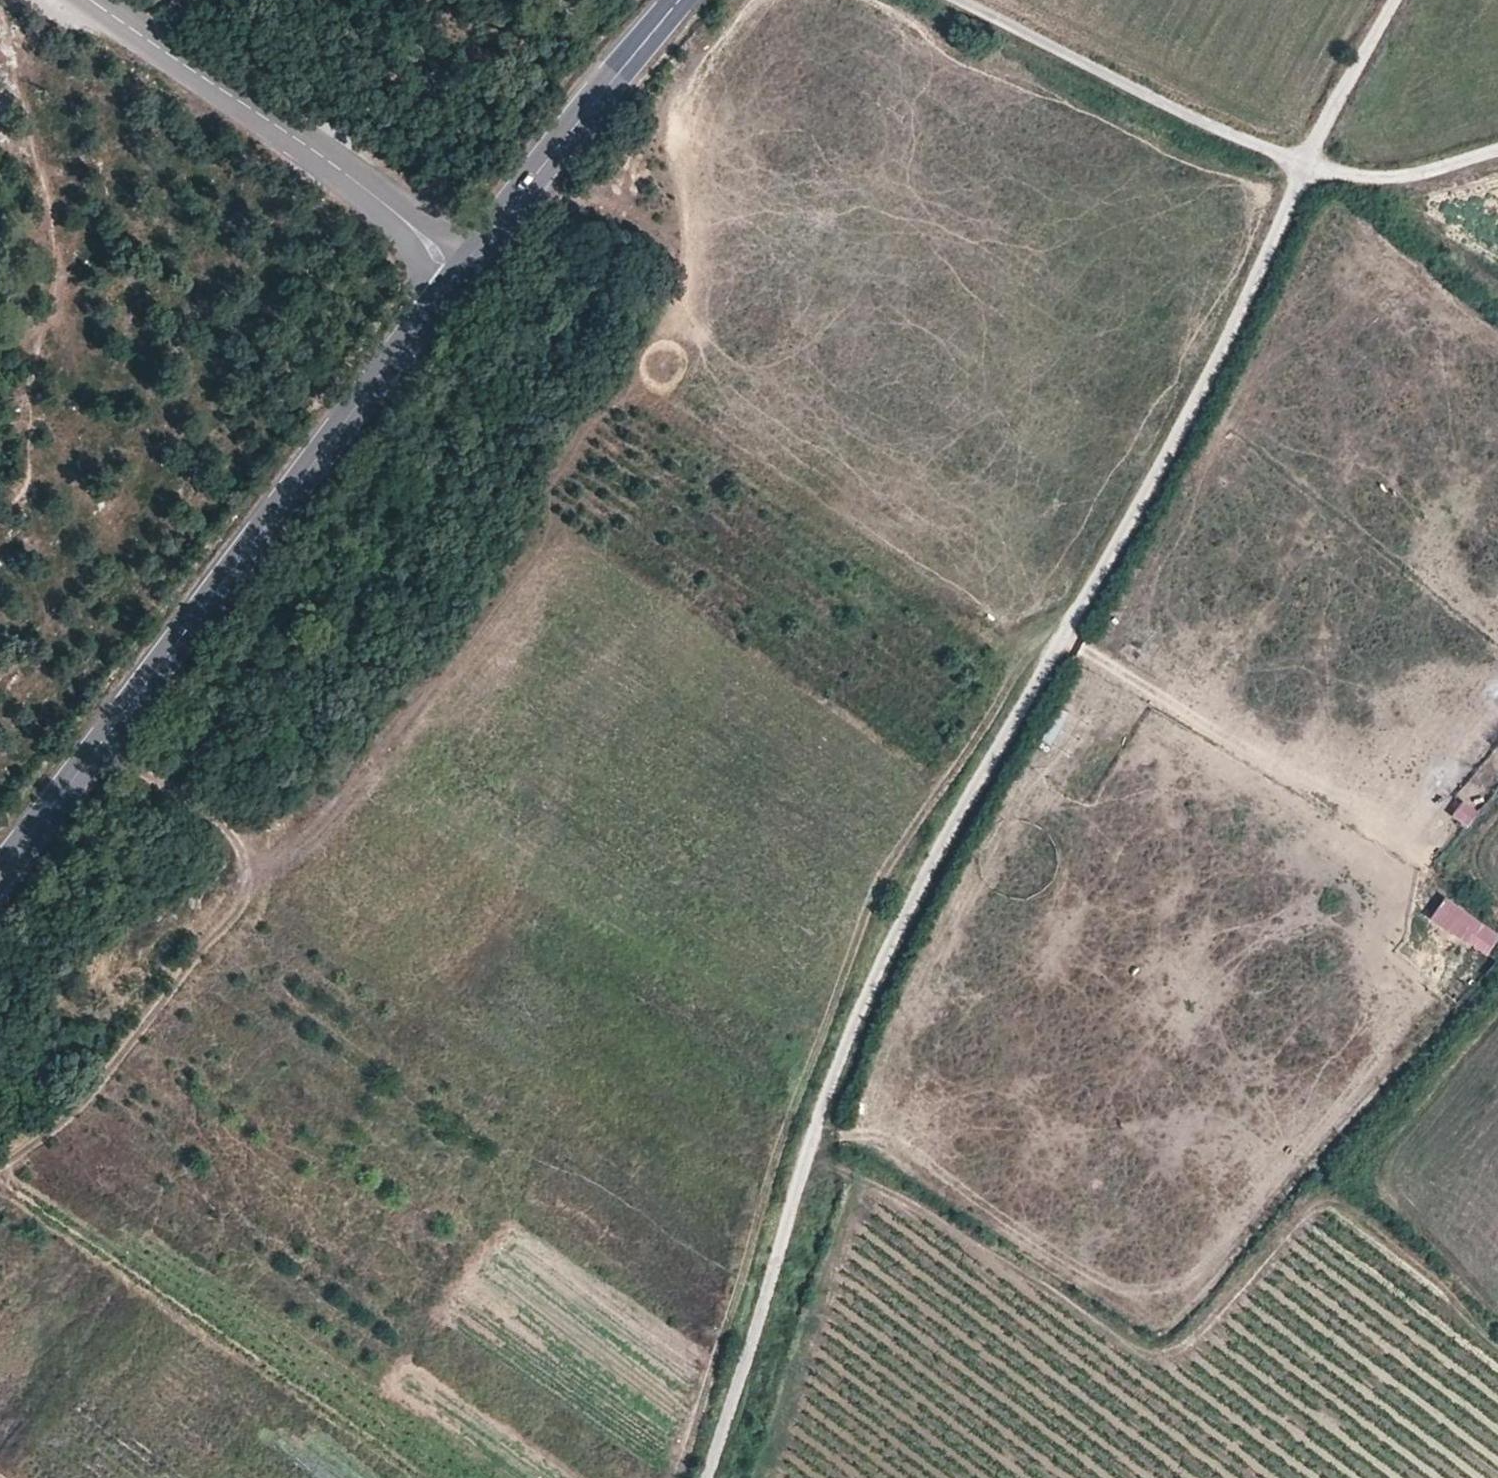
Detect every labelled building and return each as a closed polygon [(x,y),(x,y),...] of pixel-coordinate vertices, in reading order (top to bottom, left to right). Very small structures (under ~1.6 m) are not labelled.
[(1486,953),(1497,935),(1497,928),(1461,903),(1446,926),(1486,953)]
